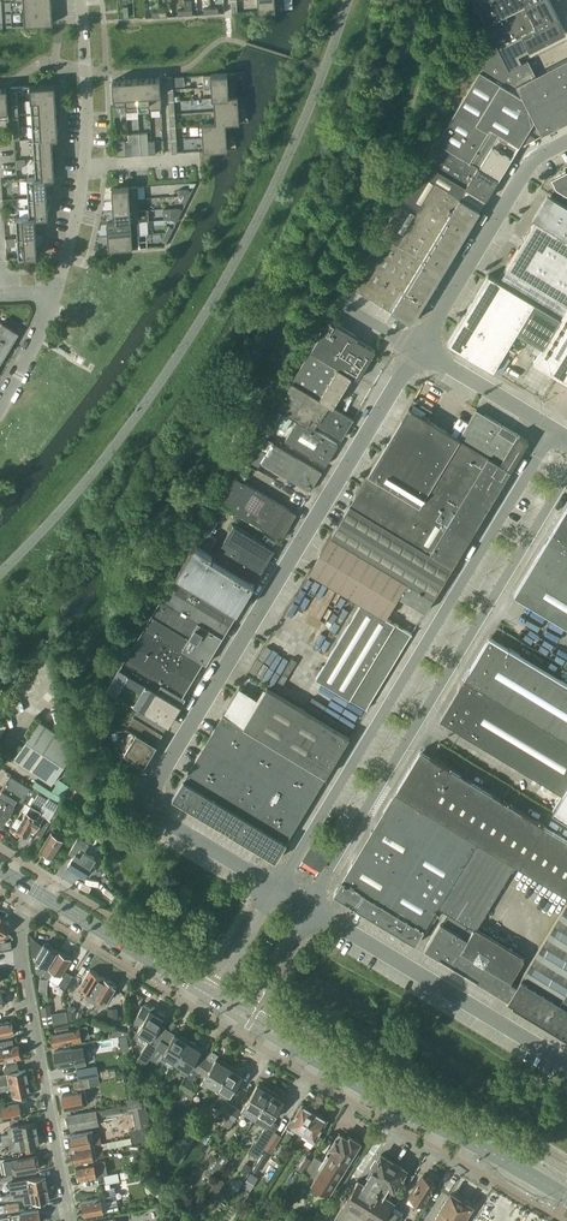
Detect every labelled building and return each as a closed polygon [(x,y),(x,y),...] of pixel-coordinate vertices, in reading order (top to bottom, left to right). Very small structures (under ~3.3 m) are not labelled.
[(51,0),(47,0),(23,2),(24,13),(52,11),(51,0)] [(284,0),(258,0),(259,10),(276,9),(284,8),(284,0)] [(476,5),(486,24),(533,0),(485,0),(476,5)] [(486,24),(496,43),(499,48),(558,18),(549,0),(533,0),(486,24)] [(53,23),(52,11),(24,13),(25,25),(53,23)] [(558,18),(499,48),(509,69),(521,63),(518,56),(566,32),(558,18)] [(480,70),(500,83),(523,97),(534,119),(541,133),(566,120),(566,58),(542,70),(534,56),(521,63),(509,69),(499,48),(496,43),(480,70)] [(480,70),(456,109),(477,121),(500,83),(480,70)] [(228,73),(211,74),(211,86),(229,85),(237,84),(236,72),(228,73)] [(159,77),(147,78),(148,91),(149,104),(148,104),(149,110),(161,109),(160,90),(159,77)] [(148,91),(147,78),(136,79),(137,92),(137,104),(138,104),(148,104),(149,104),(148,91)] [(137,92),(136,79),(124,80),(125,93),(126,105),(125,105),(126,111),(138,110),(138,104),(137,104),(137,92)] [(125,93),(124,80),(112,80),(113,94),(114,106),(125,105),(126,105),(125,93)] [(477,121),(458,153),(470,160),(490,127),(507,137),(519,144),(534,119),(523,97),(500,83),(477,121)] [(55,98),(54,84),(30,86),(31,99),(55,98)] [(238,96),(237,84),(229,85),(211,86),(212,98),(214,98),(213,97),(230,96),(238,96)] [(0,88),(0,112),(9,111),(7,87),(0,88)] [(239,109),(238,96),(230,96),(213,97),(214,98),(214,110),(239,109)] [(56,111),(55,98),(31,99),(32,112),(56,111)] [(239,122),(239,109),(214,110),(215,123),(226,122),(226,123),(239,122)] [(477,121),(456,109),(437,141),(458,153),(477,121)] [(57,124),(56,111),(32,112),(32,125),(57,124)] [(227,135),(226,123),(226,122),(215,123),(201,124),(202,136),(227,135)] [(58,137),(57,124),(32,125),(33,138),(58,137)] [(490,127),(470,160),(479,166),(480,166),(499,178),(510,160),(517,148),(518,146),(505,139),(507,137),(490,127)] [(148,132),(140,132),(142,154),(149,153),(149,147),(148,141),(148,132)] [(227,149),(227,135),(202,136),(203,151),(227,149)] [(58,138),(58,137),(33,138),(35,158),(53,157),(52,138),(58,138)] [(499,178),(480,166),(479,166),(470,160),(458,153),(437,141),(425,161),(466,186),(486,198),(499,178)] [(125,142),(118,143),(119,155),(126,155),(126,148),(125,142)] [(54,175),(53,157),(35,158),(36,176),(54,175)] [(425,161),(381,233),(398,243),(435,181),(459,195),(460,196),(466,186),(425,161)] [(551,176),(556,186),(566,193),(566,168),(551,176)] [(54,177),(54,175),(36,176),(27,177),(28,197),(47,196),(46,178),(54,177)] [(435,181),(398,243),(422,257),(443,270),(480,208),(460,196),(459,195),(435,181)] [(137,186),(112,187),(112,199),(138,198),(137,186)] [(48,215),(47,196),(28,197),(29,216),(48,215)] [(139,209),(138,198),(112,199),(113,211),(139,209)] [(535,217),(536,218),(506,268),(566,304),(566,209),(549,198),(542,209),(541,208),(535,217)] [(140,221),(139,209),(113,211),(114,222),(137,221),(137,222),(140,221)] [(48,216),(48,215),(29,216),(16,217),(17,237),(36,236),(35,217),(48,216)] [(138,235),(137,222),(137,221),(114,222),(107,222),(107,236),(132,234),(132,235),(138,235)] [(422,257),(398,243),(381,233),(350,284),(412,322),(443,270),(422,257)] [(133,248),(132,235),(132,234),(107,236),(108,249),(133,248)] [(37,256),(36,236),(17,237),(19,257),(37,256)] [(561,317),(489,274),(447,343),(493,371),(517,331),(542,347),(561,317)] [(561,317),(542,347),(534,362),(566,382),(566,307),(561,317)] [(375,350),(357,339),(358,337),(329,319),(311,350),(352,375),(358,379),(375,350)] [(0,322),(0,340),(9,345),(17,332),(0,322)] [(0,340),(0,357),(1,358),(9,345),(0,340)] [(352,375),(311,350),(310,350),(292,381),(333,406),(352,375)] [(353,418),(333,406),(292,381),(276,407),(285,412),(297,419),(307,425),(312,417),(318,421),(317,423),(342,438),(353,418)] [(425,611),(510,470),(529,440),(476,408),(459,437),(427,418),(432,410),(413,398),(309,571),(361,602),(316,678),(357,702),(357,703),(367,708),(412,633),(403,628),(385,617),(399,595),(425,611)] [(275,415),(268,427),(286,438),(285,440),(325,464),(338,444),(307,426),(307,425),(297,419),(285,412),(281,419),(275,415)] [(322,471),(297,456),(260,434),(254,444),(245,459),(258,467),(262,461),(310,490),(322,471)] [(239,469),(234,476),(244,482),(248,475),(239,469)] [(234,476),(219,501),(280,538),(296,513),(244,482),(234,476)] [(562,514),(551,533),(566,542),(566,506),(562,514)] [(211,518),(196,543),(209,551),(216,539),(210,535),(212,531),(214,532),(216,529),(213,528),(217,522),(211,518)] [(275,549),(264,542),(234,524),(215,555),(256,579),(275,549)] [(551,533),(514,594),(555,619),(552,624),(566,633),(566,542),(551,533)] [(206,663),(223,636),(238,611),(237,611),(254,582),(211,556),(213,554),(195,543),(176,574),(175,574),(160,599),(144,625),(124,659),(119,666),(161,691),(181,704),(186,696),(182,695),(203,661),(206,663)] [(509,648),(489,635),(464,676),(566,738),(566,682),(509,648)] [(53,660),(59,690),(65,689),(59,659),(53,660)] [(181,704),(161,691),(119,666),(107,687),(139,706),(169,724),(181,704)] [(440,717),(460,729),(460,730),(563,792),(566,785),(566,738),(464,676),(459,685),(440,717)] [(349,736),(282,696),(267,687),(244,725),(326,776),(349,736)] [(145,764),(163,733),(169,724),(139,706),(127,726),(111,728),(114,746),(145,764)] [(326,776),(244,725),(243,726),(223,713),(173,797),(275,859),(326,776)] [(13,758),(52,783),(77,744),(38,719),(13,758)] [(420,750),(395,791),(477,840),(516,864),(519,865),(566,895),(566,838),(420,750)] [(0,821),(4,820),(7,816),(10,811),(17,798),(22,801),(23,801),(25,803),(26,802),(34,790),(10,775),(0,791),(0,821)] [(36,780),(32,785),(61,803),(64,798),(62,797),(69,785),(59,779),(52,790),(36,780)] [(563,792),(553,809),(552,810),(566,819),(566,785),(563,792)] [(31,804),(16,828),(19,830),(19,832),(23,834),(25,833),(27,835),(31,827),(35,829),(34,831),(41,836),(50,822),(42,817),(43,815),(40,813),(41,811),(40,810),(48,796),(34,788),(34,790),(26,802),(31,804)] [(74,788),(68,799),(71,801),(73,797),(75,798),(79,791),(74,788)] [(438,906),(477,840),(395,791),(382,813),(333,894),(415,943),(438,906)] [(57,833),(53,830),(52,832),(51,832),(40,849),(53,857),(64,839),(63,839),(66,835),(58,831),(57,833)] [(73,856),(67,865),(84,876),(86,872),(87,870),(90,872),(95,864),(91,862),(94,857),(85,851),(89,843),(78,837),(68,853),(73,856)] [(440,921),(424,948),(451,965),(463,972),(502,995),(508,999),(517,984),(511,980),(524,958),(476,928),(475,929),(474,928),(474,927),(513,863),(515,864),(516,864),(477,840),(438,906),(449,913),(444,923),(440,921)] [(517,984),(508,999),(566,1035),(566,901),(517,984)] [(6,932),(9,926),(9,923),(6,921),(4,920),(5,918),(0,915),(0,941),(6,932)] [(45,943),(44,942),(34,958),(36,959),(36,961),(36,962),(35,964),(35,965),(36,966),(36,968),(36,969),(36,970),(37,972),(43,975),(58,950),(52,947),(51,945),(48,943),(45,943)] [(63,953),(58,950),(43,975),(49,978),(54,970),(61,974),(71,958),(70,958),(68,955),(65,954),(63,953)] [(90,1000),(103,977),(98,974),(96,972),(93,970),(90,970),(89,970),(80,986),(88,990),(84,996),(90,1000)] [(59,983),(65,987),(73,975),(66,971),(59,983)] [(106,1001),(116,985),(115,985),(114,983),(111,981),(108,980),(103,977),(90,1000),(95,1003),(98,997),(106,1001)] [(49,1004),(40,1006),(43,1025),(53,1023),(49,1004)] [(143,1005),(134,1019),(140,1024),(136,1030),(150,1039),(137,1059),(145,1065),(150,1057),(155,1049),(154,1048),(167,1028),(159,1024),(164,1015),(145,1004),(144,1006),(143,1005)] [(75,1005),(67,1006),(68,1019),(82,1017),(81,1012),(76,1012),(75,1005)] [(118,1008),(108,1008),(109,1023),(119,1022),(118,1008)] [(14,1033),(12,1020),(0,1022),(0,1035),(14,1033)] [(55,1031),(51,1032),(53,1045),(82,1039),(81,1037),(89,1036),(87,1025),(70,1029),(69,1024),(55,1027),(55,1031)] [(110,1027),(109,1036),(112,1036),(128,1033),(128,1032),(110,1027)] [(155,1049),(150,1057),(158,1062),(160,1058),(172,1066),(175,1061),(189,1039),(182,1035),(181,1036),(175,1033),(174,1033),(167,1028),(154,1048),(155,1049)] [(198,1071),(205,1058),(198,1053),(201,1048),(195,1045),(196,1043),(189,1039),(175,1061),(183,1066),(182,1067),(188,1070),(185,1076),(192,1080),(198,1071)] [(21,1057),(19,1044),(0,1047),(0,1060),(21,1057)] [(73,1047),(54,1051),(57,1065),(76,1061),(76,1065),(87,1063),(83,1046),(73,1047)] [(216,1087),(230,1065),(223,1060),(222,1062),(209,1054),(206,1058),(205,1058),(198,1071),(205,1075),(201,1083),(206,1086),(209,1082),(216,1087)] [(0,1075),(0,1086),(28,1081),(26,1069),(19,1070),(17,1063),(5,1065),(4,1067),(5,1072),(7,1073),(9,1073),(9,1074),(0,1075)] [(97,1065),(76,1068),(78,1079),(99,1075),(97,1065)] [(237,1069),(230,1065),(216,1087),(224,1092),(223,1093),(228,1096),(242,1074),(236,1071),(237,1069)] [(185,1091),(192,1080),(185,1076),(179,1087),(185,1091)] [(79,1079),(71,1081),(73,1090),(74,1090),(90,1087),(88,1078),(79,1079)] [(193,1096),(192,1095),(199,1084),(192,1080),(185,1091),(178,1104),(174,1109),(184,1115),(193,1101),(191,1099),(193,1096)] [(0,1086),(0,1091),(12,1089),(13,1095),(30,1092),(28,1081),(0,1086)] [(242,1108),(241,1110),(246,1113),(254,1118),(272,1090),(264,1086),(263,1087),(262,1087),(260,1085),(257,1084),(242,1108)] [(85,1090),(62,1094),(65,1108),(84,1105),(87,1104),(85,1090)] [(271,1120),(284,1100),(278,1096),(279,1094),(272,1090),(254,1118),(266,1126),(267,1126),(271,1120)] [(220,1112),(227,1116),(233,1106),(227,1101),(220,1112)] [(141,1102),(127,1104),(128,1111),(129,1113),(138,1111),(141,1128),(149,1126),(145,1102),(142,1103),(141,1102)] [(19,1103),(0,1106),(0,1120),(21,1116),(19,1103)] [(315,1111),(304,1104),(302,1103),(292,1119),(291,1118),(286,1126),(293,1130),(295,1127),(302,1131),(315,1111)] [(96,1110),(97,1116),(128,1111),(127,1104),(96,1110)] [(233,1106),(227,1116),(222,1123),(229,1128),(240,1110),(233,1106)] [(96,1110),(68,1115),(70,1130),(99,1124),(97,1116),(96,1110)] [(327,1118),(315,1111),(302,1131),(309,1135),(307,1138),(314,1142),(318,1135),(317,1134),(327,1118)] [(265,1147),(274,1131),(278,1125),(271,1120),(267,1126),(266,1126),(256,1142),(258,1143),(243,1169),(249,1172),(259,1157),(265,1147)] [(2,1140),(38,1133),(35,1122),(18,1125),(7,1127),(8,1134),(1,1135),(2,1140)] [(150,1133),(149,1126),(141,1128),(129,1130),(131,1137),(150,1133)] [(114,1132),(116,1140),(126,1138),(124,1129),(114,1132)] [(89,1131),(69,1135),(72,1148),(95,1144),(92,1131),(89,1131)] [(274,1131),(265,1147),(271,1151),(281,1135),(274,1131)] [(38,1133),(2,1140),(3,1145),(13,1143),(15,1150),(40,1145),(38,1133)] [(151,1139),(150,1133),(131,1137),(126,1138),(116,1140),(107,1141),(109,1147),(131,1143),(131,1146),(129,1146),(131,1153),(140,1151),(139,1145),(145,1144),(144,1140),(151,1139)] [(315,1154),(312,1159),(305,1171),(315,1177),(312,1182),(328,1192),(329,1190),(332,1193),(344,1174),(341,1172),(349,1159),(353,1162),(359,1153),(355,1150),(360,1141),(350,1135),(348,1137),(342,1134),(338,1140),(336,1138),(331,1146),(323,1159),(315,1154)] [(95,1144),(72,1148),(74,1162),(94,1158),(97,1157),(95,1144)] [(257,1173),(270,1153),(266,1151),(253,1171),(257,1173)] [(393,1161),(381,1154),(369,1173),(375,1176),(368,1186),(368,1187),(375,1190),(393,1161)] [(6,1174),(39,1167),(37,1155),(4,1161),(6,1174)] [(298,1167),(305,1171),(312,1159),(306,1155),(298,1167)] [(107,1173),(105,1159),(76,1164),(77,1166),(75,1167),(76,1171),(78,1172),(79,1178),(107,1173)] [(217,1161),(213,1167),(220,1172),(224,1165),(217,1161)] [(405,1169),(393,1161),(375,1190),(382,1195),(388,1185),(394,1188),(405,1169)] [(104,1175),(105,1183),(120,1180),(118,1173),(104,1175)] [(430,1178),(425,1176),(423,1175),(410,1197),(422,1204),(435,1183),(433,1182),(430,1178)] [(46,1176),(28,1179),(9,1182),(11,1195),(48,1188),(46,1176)] [(393,1201),(382,1195),(375,1190),(368,1187),(368,1186),(358,1180),(332,1220),(381,1220),(393,1201)] [(50,1199),(48,1188),(11,1195),(1,1196),(2,1201),(24,1197),(25,1203),(33,1202),(50,1199)] [(104,1196),(82,1201),(84,1215),(103,1211),(111,1210),(111,1211),(115,1210),(114,1206),(117,1206),(113,1188),(106,1189),(107,1195),(104,1196)] [(453,1193),(449,1194),(433,1220),(462,1220),(471,1205),(470,1204),(471,1202),(465,1198),(464,1200),(453,1193)] [(17,1201),(3,1204),(4,1211),(19,1208),(17,1201)] [(38,1209),(13,1214),(14,1220),(13,1220),(41,1220),(38,1209)] [(402,1215),(392,1209),(385,1220),(399,1220),(402,1215)]
